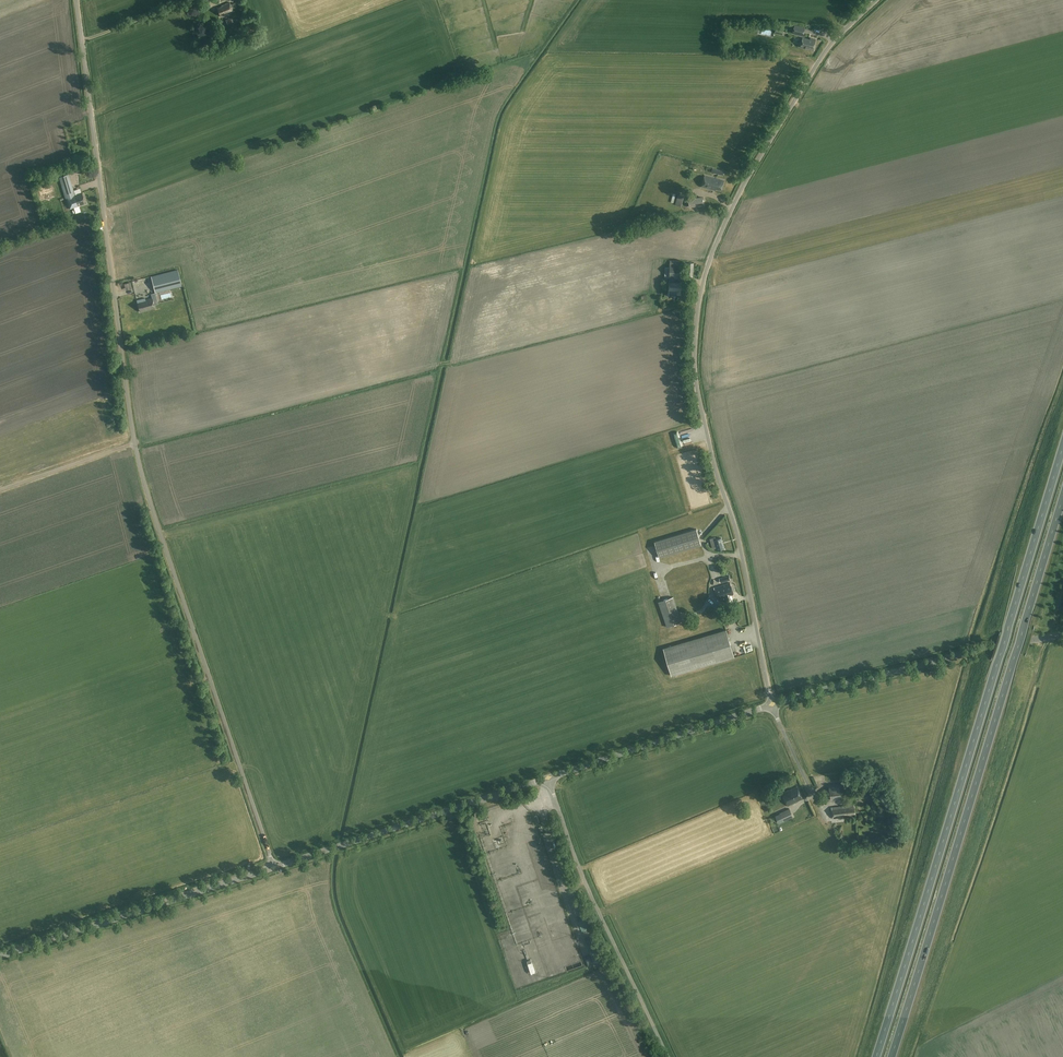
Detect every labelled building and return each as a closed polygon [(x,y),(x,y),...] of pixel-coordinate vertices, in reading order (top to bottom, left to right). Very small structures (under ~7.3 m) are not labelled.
[(233,11),(230,2),(225,4),(221,6),(221,7),(217,8),(220,16),(233,11)] [(805,28),(794,25),(792,33),(803,36),(805,28)] [(816,39),(810,38),(810,39),(804,38),(802,48),(813,50),(816,39)] [(75,194),(68,174),(59,178),(66,199),(70,209),(74,208),(74,207),(86,203),(82,192),(75,194)] [(724,180),(704,175),(701,187),(714,190),(714,188),(721,190),(724,180)] [(55,192),(52,184),(38,188),(42,201),(52,198),(51,193),(55,192)] [(703,205),(702,197),(688,199),(689,207),(703,205)] [(182,286),(178,270),(151,277),(155,293),(182,286)] [(155,308),(152,298),(145,300),(145,301),(138,303),(140,312),(155,308)] [(701,545),(696,529),(654,542),(659,557),(701,545)] [(715,540),(715,538),(710,539),(713,549),(716,548),(717,550),(724,548),(721,538),(715,540)] [(667,579),(669,590),(711,581),(709,570),(667,579)] [(734,594),(730,583),(714,588),(718,601),(724,599),(723,597),(725,597),(727,603),(734,601),(732,595),(734,594)] [(696,602),(691,590),(688,591),(696,611),(703,608),(701,601),(696,602)] [(661,601),(660,596),(657,597),(659,602),(658,602),(667,627),(682,622),(673,597),(661,601)] [(663,648),(671,676),(734,657),(726,629),(663,648)] [(841,797),(839,783),(829,785),(830,798),(831,798),(831,800),(841,799),(841,797)] [(802,798),(796,787),(782,794),(787,806),(796,802),(796,801),(802,798)] [(855,814),(854,805),(831,807),(833,819),(843,817),(843,815),(855,814)] [(793,817),(789,809),(779,813),(780,815),(775,817),(778,822),(782,820),(783,822),(793,817)] [(474,818),(478,832),(483,831),(479,820),(487,818),(486,814),(474,818)] [(533,962),(528,963),(532,976),(538,974),(533,962)]
